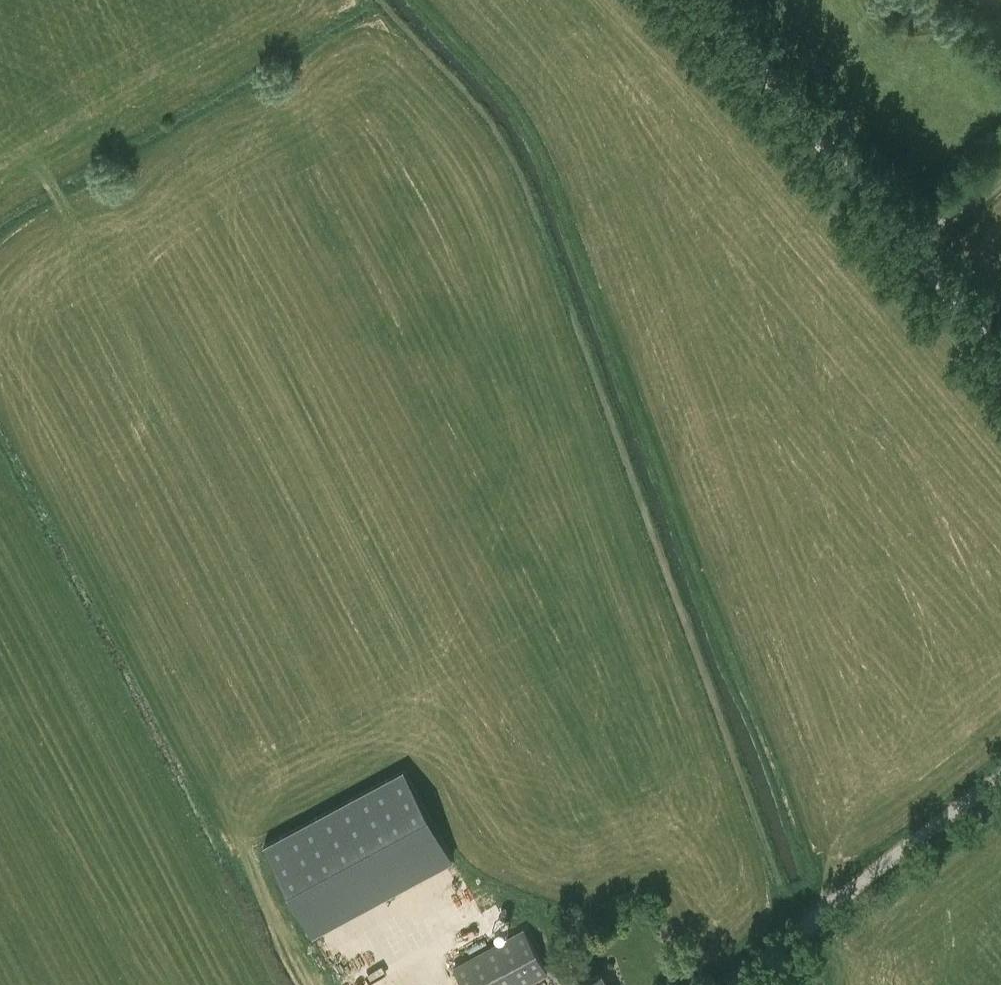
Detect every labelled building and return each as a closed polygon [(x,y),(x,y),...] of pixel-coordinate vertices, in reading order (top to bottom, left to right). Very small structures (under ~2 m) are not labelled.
[(313,935),(453,860),(404,769),(264,844),(313,935)] [(454,967),(463,984),(524,984),(548,972),(525,930),(454,967)] [(602,972),(578,984),(609,984),(602,972)]
